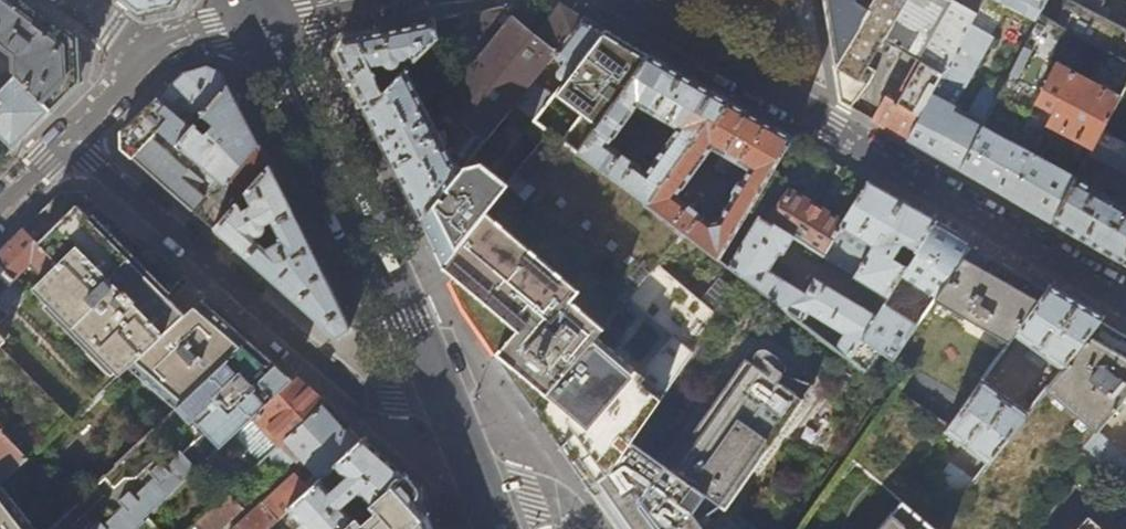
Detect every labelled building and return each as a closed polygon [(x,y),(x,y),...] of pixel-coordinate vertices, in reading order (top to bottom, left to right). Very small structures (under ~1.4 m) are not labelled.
[(20,61),(15,78),(50,112),(78,83),(75,39),(58,26),(25,0),(0,0),(0,44),(20,61)] [(139,13),(174,5),(176,0),(123,0),(139,13)] [(583,18),(565,8),(550,0),(528,0),(467,13),(462,34),(483,50),(441,103),(485,141),(514,105),(515,106),(534,81),(553,56),(583,18)] [(825,10),(829,31),(836,67),(868,13),(861,8),(866,0),(823,0),(825,10)] [(868,13),(836,67),(842,103),(851,108),(875,73),(865,67),(880,41),(921,64),(897,104),(886,98),(873,121),(890,131),(908,141),(976,15),(967,9),(951,0),(876,0),(868,13)] [(976,15),(908,141),(916,146),(941,160),(961,171),(1031,34),(1014,25),(974,103),(976,104),(957,137),(943,128),(953,109),(993,39),(990,37),(1006,6),(1037,21),(1041,13),(1048,0),(984,0),(976,15)] [(967,9),(976,15),(984,0),(973,0),(967,9)] [(1096,14),(1103,0),(1067,0),(1056,21),(1125,59),(1125,29),(1096,14)] [(1056,21),(1041,13),(1037,21),(1031,34),(961,171),(977,180),(1034,213),(1052,223),(1075,180),(1081,169),(1102,128),(1125,83),(1125,59),(1056,21)] [(592,23),(583,18),(553,56),(565,64),(560,71),(559,75),(554,81),(562,87),(563,85),(566,82),(605,31),(592,23)] [(336,53),(337,55),(344,69),(348,76),(364,108),(380,100),(404,70),(395,74),(393,70),(387,72),(385,63),(387,63),(389,66),(391,67),(395,67),(397,66),(400,61),(406,59),(410,56),(413,61),(436,39),(433,20),(389,29),(343,38),(336,53)] [(621,40),(605,31),(566,82),(572,86),(575,82),(582,86),(589,76),(602,86),(589,103),(563,85),(562,87),(555,96),(536,121),(535,122),(549,131),(560,117),(564,120),(564,122),(570,127),(573,127),(577,130),(566,145),(579,154),(580,153),(606,116),(605,115),(649,56),(621,40)] [(344,69),(337,55),(330,59),(340,79),(348,76),(344,69)] [(709,90),(661,63),(649,56),(605,115),(606,116),(580,153),(649,204),(704,125),(712,129),(729,101),(709,90)] [(235,205),(245,194),(269,167),(264,156),(243,114),(223,73),(207,66),(184,73),(151,104),(121,132),(121,149),(125,153),(201,219),(213,230),(235,205)] [(406,69),(404,70),(380,100),(364,108),(385,151),(420,220),(462,169),(452,162),(445,146),(446,145),(445,135),(441,129),(438,131),(406,69)] [(50,112),(15,78),(0,92),(0,138),(12,149),(50,112)] [(555,96),(534,81),(515,106),(529,116),(536,121),(555,96)] [(729,101),(712,129),(704,125),(649,204),(649,206),(688,235),(719,260),(749,210),(772,172),(792,138),(760,119),(729,101)] [(957,137),(976,104),(974,103),(966,116),(953,109),(943,128),(957,137)] [(466,193),(529,116),(515,106),(514,105),(485,141),(462,169),(420,220),(430,239),(444,266),(504,191),(496,185),(480,204),(466,193)] [(1081,169),(1090,174),(1095,174),(1101,161),(1125,174),(1125,140),(1102,128),(1081,169)] [(649,204),(580,153),(579,154),(566,145),(550,133),(504,191),(444,266),(453,288),(463,308),(505,369),(534,410),(688,235),(649,206),(649,204)] [(269,167),(245,194),(253,201),(244,212),(235,205),(213,230),(223,239),(246,259),(260,246),(249,236),(252,234),(254,236),(257,237),(260,237),(262,236),(264,234),(265,232),(266,229),(265,226),(272,223),(293,214),(279,187),(269,167)] [(777,201),(788,182),(772,172),(749,210),(765,220),(777,201)] [(1075,180),(1052,223),(1071,234),(1105,254),(1122,263),(1125,255),(1125,208),(1075,180)] [(765,220),(749,210),(719,260),(749,283),(791,316),(792,315),(804,323),(810,313),(845,334),(836,349),(850,360),(884,305),(902,276),(933,226),(936,221),(918,210),(886,191),(867,181),(842,224),(832,241),(833,242),(824,257),(823,258),(881,292),(869,313),(814,280),(805,294),(769,271),(780,254),(784,256),(795,238),(772,224),(765,220)] [(16,241),(46,277),(27,297),(13,312),(18,317),(83,383),(78,388),(93,403),(129,368),(184,314),(124,254),(135,243),(116,225),(81,193),(72,193),(62,193),(16,241)] [(784,205),(772,224),(795,238),(807,246),(807,247),(824,257),(833,242),(832,241),(842,224),(791,193),(784,205)] [(772,224),(784,205),(777,201),(765,220),(772,224)] [(293,214),(272,223),(282,243),(266,252),(260,246),(246,259),(267,277),(336,338),(350,329),(344,318),(325,278),(320,269),(293,214)] [(956,231),(936,221),(933,226),(959,241),(956,231)] [(936,299),(971,248),(959,241),(933,226),(902,276),(936,299)] [(749,283),(719,260),(688,235),(534,410),(560,447),(588,487),(612,473),(633,443),(749,283)] [(0,255),(0,269),(27,297),(46,277),(16,241),(4,251),(0,255)] [(986,257),(971,248),(936,299),(936,301),(1009,343),(1047,290),(1028,280),(986,257)] [(27,297),(0,269),(0,325),(13,312),(27,297)] [(351,314),(332,275),(325,278),(344,318),(351,314)] [(1066,295),(1050,285),(1047,290),(1009,343),(950,426),(947,431),(990,463),(1100,320),(1103,316),(1090,308),(1066,295)] [(176,408),(247,340),(224,320),(200,299),(184,314),(129,368),(176,408)] [(895,360),(918,326),(884,305),(850,360),(866,373),(882,351),(895,360)] [(0,325),(0,346),(16,331),(11,324),(18,317),(13,312),(0,325)] [(1100,320),(990,463),(977,481),(965,496),(943,477),(925,462),(947,431),(950,426),(897,391),(849,460),(903,504),(881,528),(1013,528),(1081,450),(1098,430),(1125,398),(1125,336),(1100,320)] [(246,428),(295,382),(269,359),(247,340),(176,408),(191,425),(195,421),(222,450),(246,428)] [(30,462),(31,463),(73,422),(0,349),(0,431),(30,462)] [(820,410),(749,358),(670,466),(633,443),(612,473),(588,487),(598,501),(615,525),(619,521),(622,524),(624,528),(726,528),(739,522),(807,428),(820,410)] [(325,403),(299,379),(295,382),(246,428),(261,444),(249,456),(258,466),(266,458),(321,406),(325,403)] [(321,406),(266,458),(270,461),(283,449),(296,463),(301,459),(315,474),(304,484),(295,474),(235,528),(268,528),(289,510),(321,481),(320,480),(358,446),(342,429),(321,406)] [(1098,430),(1081,450),(1125,488),(1125,454),(1098,430)] [(30,462),(0,431),(0,489),(4,486),(30,462)] [(404,472),(384,454),(366,438),(358,446),(320,480),(321,481),(289,510),(305,528),(340,528),(395,480),(404,472)] [(201,470),(182,450),(165,465),(160,460),(149,470),(154,475),(133,493),(129,489),(118,499),(122,504),(101,522),(97,517),(86,527),(88,528),(137,528),(201,470)] [(954,463),(943,477),(965,496),(977,481),(954,463)] [(427,517),(401,487),(395,480),(340,528),(414,528),(427,517)] [(191,528),(223,528),(244,510),(234,498),(242,490),(237,485),(191,528)] [(4,486),(0,489),(0,528),(37,528),(4,486)] [(427,517),(414,528),(432,528),(427,517)] [(1088,518),(1078,528),(1101,528),(1088,518)]
